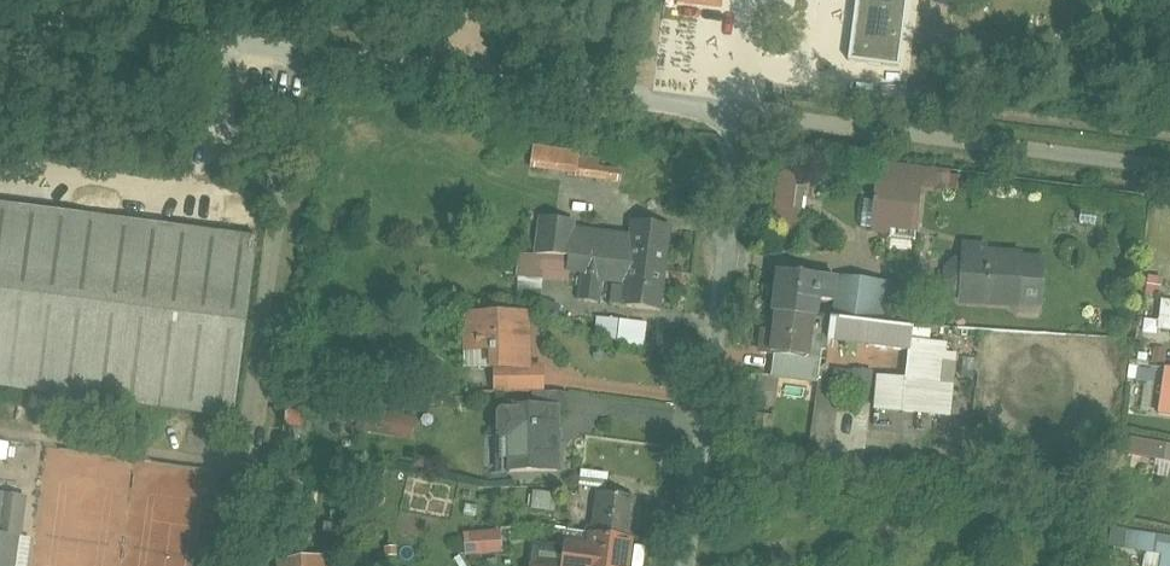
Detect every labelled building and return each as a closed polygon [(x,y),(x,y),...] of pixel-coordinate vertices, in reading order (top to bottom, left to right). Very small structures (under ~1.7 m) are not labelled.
[(850,61),(899,67),(908,0),(857,0),(850,61)] [(287,99),(261,96),(259,113),(269,114),(285,115),(287,99)] [(285,115),(269,114),(268,128),(283,130),(285,115)] [(582,153),(536,147),(533,166),(579,172),(578,175),(622,180),(624,171),(601,168),(602,158),(581,155),(582,153)] [(778,168),(771,221),(797,225),(804,171),(778,168)] [(0,202),(0,385),(236,417),(260,236),(0,202)] [(914,207),(902,205),(902,209),(887,207),(886,216),(913,220),(914,207)] [(1099,214),(1081,212),(1080,226),(1098,227),(1099,214)] [(577,222),(543,218),(539,253),(572,255),(576,230),(577,222)] [(673,227),(634,222),(632,237),(576,230),(572,255),(606,260),(667,268),(673,227)] [(917,230),(891,228),(890,240),(916,243),(917,230)] [(1024,256),(988,254),(988,246),(967,245),(965,264),(958,264),(952,269),(951,281),(957,287),(964,287),(963,299),(1021,303),(1021,301),(1042,302),(1045,259),(1024,258),(1024,256)] [(572,255),(570,269),(584,272),(580,299),(601,302),(604,278),(603,277),(606,260),(572,255)] [(667,268),(606,260),(603,277),(604,278),(627,280),(626,286),(616,285),(614,303),(662,310),(667,268)] [(839,277),(783,270),(777,311),(778,312),(816,316),(819,298),(836,301),(839,277)] [(881,283),(844,279),(839,319),(876,324),(881,283)] [(1165,280),(1147,279),(1147,290),(1164,291),(1165,280)] [(896,286),(881,283),(876,324),(890,326),(896,286)] [(569,307),(553,302),(548,319),(564,324),(569,307)] [(1161,302),(1157,332),(1169,334),(1169,303),(1161,302)] [(816,316),(778,312),(775,330),(765,329),(762,349),(773,350),(772,353),(810,358),(811,357),(823,359),(824,349),(812,348),(816,316)] [(529,317),(473,317),(473,353),(493,352),(493,356),(498,356),(498,368),(503,368),(530,368),(530,366),(529,317)] [(839,319),(836,341),(910,351),(911,351),(912,341),(913,341),(915,329),(910,328),(890,326),(876,324),(839,319)] [(633,324),(609,320),(606,340),(631,343),(633,324)] [(913,341),(912,341),(911,351),(910,351),(907,378),(880,375),(877,408),(952,414),(957,358),(943,357),(944,344),(913,341)] [(1169,350),(1156,349),(1154,364),(1167,366),(1169,350)] [(530,368),(503,368),(503,391),(535,391),(542,391),(542,366),(530,366),(530,368)] [(1163,390),(1165,369),(1154,368),(1152,389),(1163,390)] [(1165,369),(1163,390),(1160,417),(1169,418),(1169,369),(1165,369)] [(840,370),(839,382),(861,384),(862,372),(840,370)] [(572,393),(560,391),(542,391),(535,391),(535,409),(559,409),(559,414),(572,414),(572,393)] [(410,440),(415,417),(358,404),(353,427),(410,440)] [(535,409),(503,409),(503,437),(512,437),(512,469),(560,469),(559,414),(559,409),(535,409)] [(1130,436),(1126,459),(1155,464),(1154,475),(1169,477),(1169,443),(1130,436)] [(421,457),(409,457),(409,469),(421,470),(421,457)] [(610,475),(582,471),(580,488),(608,491),(610,475)] [(562,493),(536,491),(535,509),(561,511),(562,493)] [(637,496),(600,491),(595,532),(632,537),(637,496)] [(0,493),(0,565),(15,565),(20,535),(18,535),(23,496),(0,493)] [(1112,528),(1109,547),(1160,556),(1158,565),(1169,565),(1169,538),(1112,528)] [(465,532),(467,558),(503,555),(501,530),(465,532)] [(594,532),(592,546),(567,543),(567,546),(535,542),(532,565),(629,565),(633,537),(632,537),(595,532),(594,532)] [(274,565),(324,565),(323,555),(273,557),(274,565)]
